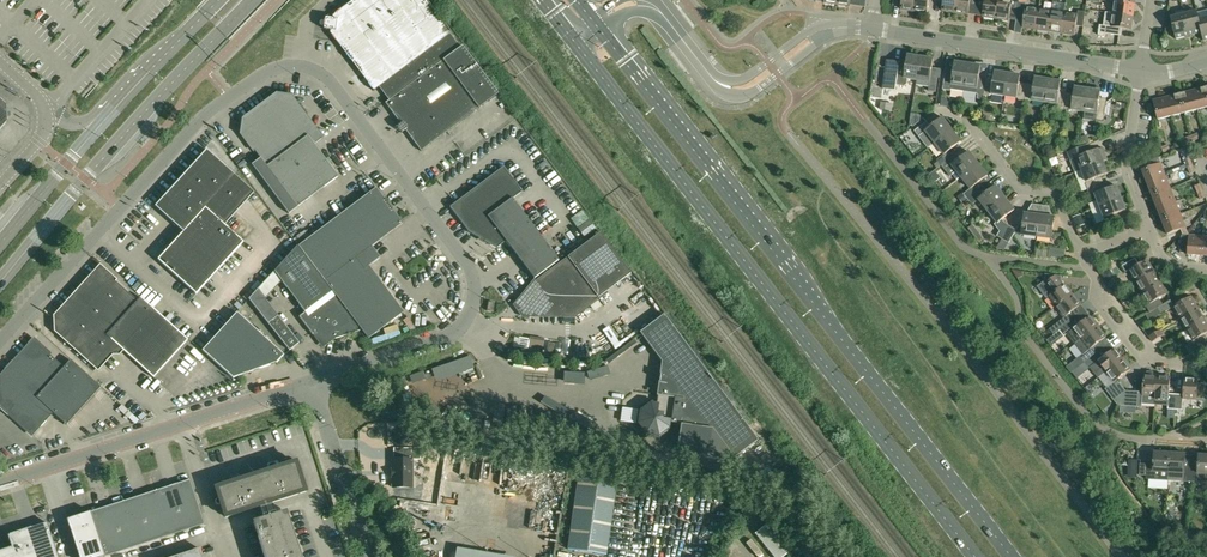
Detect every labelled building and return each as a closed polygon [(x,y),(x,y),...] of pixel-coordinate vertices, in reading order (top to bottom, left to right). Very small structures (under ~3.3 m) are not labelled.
[(323,29),(330,30),(330,32),(344,51),(353,64),(374,91),(375,90),(379,87),(389,100),(443,61),(461,46),(451,33),(427,0),(354,0),(332,16),(331,19),(325,18),(323,29)] [(900,10),(914,12),(916,0),(902,0),(900,10)] [(914,12),(927,13),(929,0),(916,0),(914,12)] [(955,13),(957,0),(943,0),(942,11),(955,13)] [(955,13),(968,15),(970,0),(957,0),(955,13)] [(996,19),(999,0),(985,0),(982,17),(996,19)] [(996,19),(1009,21),(1011,4),(1018,5),(1019,0),(999,0),(996,19)] [(1035,29),(1038,9),(1026,7),(1026,3),(1024,3),(1025,0),(1019,0),(1018,5),(1016,18),(1024,19),(1022,27),(1035,29)] [(1115,1),(1113,14),(1133,17),(1135,4),(1115,1)] [(1035,29),(1048,31),(1051,11),(1038,9),(1035,29)] [(1176,12),(1177,16),(1171,17),(1176,39),(1189,35),(1183,14),(1183,10),(1176,12)] [(1048,31),(1061,33),(1065,13),(1051,11),(1048,31)] [(1076,26),(1083,27),(1085,12),(1078,11),(1077,15),(1065,13),(1061,33),(1074,35),(1076,26)] [(1197,11),(1183,14),(1189,35),(1201,32),(1202,32),(1198,19),(1199,19),(1197,11)] [(1131,29),(1133,17),(1113,14),(1105,13),(1104,25),(1100,25),(1098,35),(1105,36),(1106,33),(1121,36),(1122,28),(1131,29)] [(1199,19),(1198,19),(1202,32),(1201,32),(1203,41),(1206,40),(1206,17),(1199,19)] [(389,100),(385,103),(394,115),(401,125),(397,127),(401,133),(406,130),(421,151),(479,108),(498,94),(462,46),(461,46),(443,61),(389,100)] [(899,62),(897,77),(896,85),(904,86),(906,84),(907,78),(917,80),(921,57),(907,55),(906,63),(899,62)] [(938,77),(931,76),(933,59),(921,57),(917,80),(916,85),(929,87),(928,90),(936,92),(938,77)] [(896,85),(897,77),(899,62),(887,60),(883,89),(895,90),(896,85)] [(949,86),(952,84),(965,86),(968,64),(955,62),(954,70),(946,68),(943,85),(949,86)] [(978,94),(984,95),(986,81),(987,77),(979,76),(981,66),(968,64),(965,86),(977,88),(979,91),(978,94)] [(992,94),(1004,96),(1008,74),(994,72),(993,82),(986,81),(984,95),(989,96),(992,94)] [(1026,86),(1019,85),(1020,76),(1008,74),(1004,96),(1017,98),(1018,100),(1024,101),(1026,86)] [(1030,102),(1032,100),(1045,102),(1048,80),(1035,78),(1033,87),(1026,86),(1024,101),(1030,102)] [(1058,110),(1064,110),(1066,96),(1067,92),(1059,91),(1061,82),(1048,80),(1045,102),(1057,104),(1059,106),(1058,110)] [(1071,110),(1084,111),(1087,89),(1075,87),(1073,97),(1066,96),(1064,110),(1069,111),(1071,110)] [(1193,90),(1198,109),(1206,107),(1206,89),(1206,87),(1193,90)] [(1106,102),(1099,101),(1101,91),(1087,89),(1084,111),(1097,113),(1096,120),(1103,121),(1106,102)] [(1193,90),(1180,94),(1185,112),(1198,109),(1193,90)] [(1180,94),(1167,97),(1172,116),(1185,112),(1180,94)] [(297,207),(312,196),(338,177),(326,161),(312,143),(319,138),(290,99),(277,97),(246,121),(244,134),(256,150),(255,151),(297,207)] [(1153,101),(1158,119),(1172,116),(1167,97),(1153,101)] [(894,104),(886,102),(885,110),(893,111),(894,104)] [(911,113),(909,125),(912,126),(923,118),(920,113),(911,113)] [(928,148),(935,142),(951,130),(942,118),(931,127),(926,121),(914,130),(919,136),(928,148)] [(935,142),(944,154),(937,160),(938,161),(934,164),(937,168),(941,165),(953,156),(949,150),(961,141),(951,130),(935,142)] [(1047,144),(1049,154),(1057,152),(1055,142),(1047,144)] [(1103,148),(1089,153),(1086,145),(1068,152),(1071,160),(1075,173),(1107,160),(1103,148)] [(207,150),(164,197),(156,206),(174,224),(183,232),(158,260),(196,294),(243,242),(224,225),(254,193),(236,176),(207,150)] [(941,165),(945,171),(950,177),(952,175),(957,181),(978,164),(969,152),(958,161),(953,156),(941,165)] [(1108,173),(1103,161),(1107,160),(1075,173),(1082,191),(1087,189),(1087,190),(1101,184),(1099,177),(1108,173)] [(1142,170),(1148,183),(1165,176),(1160,163),(1142,170)] [(963,194),(968,199),(980,190),(976,184),(987,175),(978,164),(957,181),(962,177),(971,188),(963,194)] [(534,279),(559,261),(512,199),(522,192),(503,167),(455,203),(450,207),(468,232),(496,249),(506,241),(534,279)] [(1148,183),(1153,196),(1170,189),(1165,176),(1148,183)] [(1095,194),(1098,200),(1089,204),(1091,210),(1121,198),(1116,186),(1107,189),(1105,185),(1102,186),(1101,184),(1087,190),(1089,194),(1093,193),(1095,194)] [(980,199),(988,211),(1005,198),(996,186),(984,195),(980,190),(968,199),(968,200),(963,204),(966,208),(971,204),(972,205),(980,199)] [(299,246),(368,339),(403,312),(369,266),(380,258),(372,246),(402,223),(376,188),(299,246)] [(1153,196),(1158,209),(1175,202),(1170,189),(1153,196)] [(1070,216),(1085,210),(1077,192),(1063,198),(1070,216)] [(957,197),(962,203),(967,199),(962,193),(957,197)] [(988,211),(997,222),(994,224),(999,231),(997,236),(1003,240),(1011,226),(1006,223),(1002,219),(1014,210),(1005,198),(988,211)] [(1106,226),(1119,221),(1117,214),(1126,210),(1121,198),(1091,210),(1093,216),(1096,223),(1103,221),(1104,222),(1099,223),(1101,228),(1106,226)] [(1158,209),(1163,221),(1180,214),(1175,202),(1158,209)] [(1022,234),(1037,236),(1041,206),(1033,205),(1027,214),(1025,214),(1022,234)] [(1054,217),(1052,217),(1049,207),(1041,206),(1037,236),(1052,238),(1054,217)] [(1186,227),(1180,214),(1163,221),(1168,234),(1181,229),(1183,233),(1188,231),(1186,227)] [(1003,240),(1009,243),(1017,230),(1011,226),(1003,240)] [(1181,253),(1188,253),(1188,254),(1202,255),(1203,236),(1189,235),(1188,231),(1183,233),(1184,237),(1182,237),(1181,253)] [(631,273),(600,233),(535,281),(516,305),(521,313),(523,316),(574,316),(631,273)] [(975,237),(978,242),(983,238),(980,233),(975,237)] [(360,330),(332,292),(297,246),(289,255),(278,267),(262,284),(253,294),(249,299),(289,350),(299,343),(265,300),(282,281),(305,312),(302,314),(299,316),(312,334),(315,332),(321,340),(323,342),(360,330)] [(1050,247),(1049,256),(1064,259),(1065,250),(1050,247)] [(1125,272),(1129,270),(1136,281),(1154,271),(1147,259),(1139,264),(1136,258),(1122,265),(1125,272)] [(1102,274),(1106,281),(1113,278),(1113,275),(1110,269),(1102,274)] [(154,377),(162,368),(188,340),(169,323),(141,297),(138,300),(116,282),(104,271),(97,271),(56,316),(57,330),(98,367),(111,352),(118,352),(122,349),(154,377)] [(1136,281),(1142,292),(1161,282),(1154,271),(1136,281)] [(1142,292),(1149,304),(1146,306),(1150,312),(1158,307),(1163,304),(1159,298),(1167,294),(1161,282),(1142,292)] [(1048,297),(1056,307),(1073,294),(1065,284),(1048,297)] [(1056,307),(1064,317),(1049,329),(1054,335),(1059,330),(1071,321),(1067,315),(1081,305),(1073,294),(1056,307)] [(1173,307),(1179,318),(1198,307),(1191,296),(1174,306),(1171,300),(1163,304),(1158,307),(1161,314),(1173,307)] [(1179,318),(1186,329),(1204,319),(1198,307),(1179,318)] [(284,354),(237,312),(230,320),(227,323),(218,333),(209,343),(203,349),(202,350),(233,378),(276,362),(284,354)] [(642,412),(640,423),(647,432),(658,433),(667,427),(668,422),(678,424),(680,424),(676,453),(729,461),(734,457),(757,440),(746,425),(730,403),(663,315),(640,332),(661,362),(657,395),(655,406),(651,406),(642,412)] [(1073,329),(1081,339),(1098,326),(1090,316),(1076,327),(1071,321),(1059,330),(1064,336),(1073,329)] [(1203,335),(1206,333),(1206,323),(1204,319),(1186,329),(1193,341),(1190,342),(1190,344),(1193,349),(1206,341),(1203,335)] [(1076,343),(1083,354),(1080,356),(1084,362),(1096,353),(1092,348),(1106,337),(1098,326),(1081,339),(1076,343)] [(1161,329),(1156,332),(1149,336),(1152,342),(1164,335),(1161,329)] [(1046,340),(1051,346),(1056,342),(1051,337),(1046,340)] [(100,386),(89,377),(70,360),(64,367),(33,339),(0,376),(0,407),(31,435),(52,412),(67,425),(101,387),(100,386)] [(1190,344),(1185,347),(1189,354),(1195,351),(1193,349),(1190,344)] [(1098,361),(1106,372),(1123,359),(1115,348),(1101,359),(1096,353),(1084,362),(1089,368),(1098,361)] [(1106,372),(1114,382),(1105,389),(1117,405),(1126,390),(1117,380),(1131,369),(1123,359),(1106,372)] [(1066,367),(1071,373),(1072,372),(1077,368),(1072,362),(1066,367)] [(1077,368),(1072,372),(1077,378),(1082,374),(1077,368)] [(1144,375),(1143,392),(1126,391),(1126,390),(1117,405),(1142,407),(1142,403),(1155,404),(1157,376),(1144,375)] [(1170,377),(1157,376),(1155,404),(1168,405),(1168,409),(1175,410),(1176,394),(1169,394),(1170,377)] [(1184,378),(1183,395),(1176,394),(1175,410),(1182,410),(1183,398),(1196,399),(1198,379),(1184,378)] [(439,445),(437,459),(446,460),(447,446),(439,445)] [(413,458),(420,458),(420,448),(393,448),(393,459),(393,469),(392,469),(392,476),(393,476),(393,487),(413,487),(413,458)] [(1155,452),(1154,464),(1147,464),(1146,479),(1159,480),(1168,480),(1170,453),(1155,452)] [(1185,454),(1170,453),(1168,480),(1184,481),(1190,482),(1191,466),(1185,466),(1185,454)] [(1199,456),(1192,455),(1191,466),(1190,482),(1206,483),(1206,455),(1199,455),(1199,456)] [(226,517),(242,512),(260,506),(272,502),(306,491),(296,462),(216,488),(226,517)] [(616,484),(584,479),(577,478),(571,521),(570,527),(567,549),(572,550),(606,555),(616,484)] [(141,545),(204,524),(189,480),(67,520),(79,556),(103,556),(141,545)] [(285,514),(277,517),(272,502),(260,506),(265,521),(256,524),(267,556),(298,556),(285,514)] [(46,523),(8,536),(12,547),(0,551),(0,556),(57,556),(46,523)] [(780,556),(781,556),(788,550),(764,523),(756,530),(780,556)] [(173,556),(203,556),(200,549),(200,548),(177,556),(173,556)]
